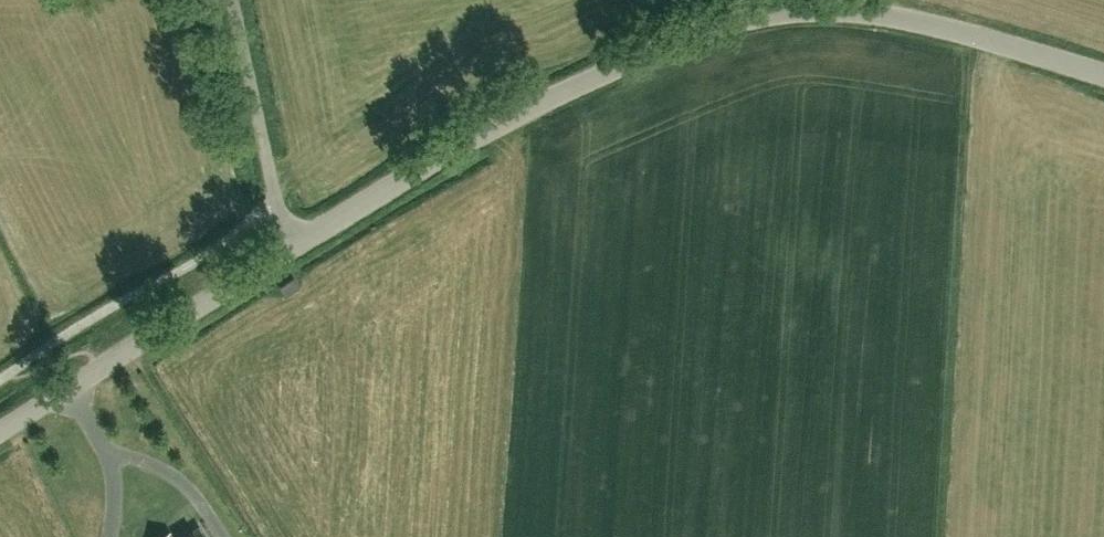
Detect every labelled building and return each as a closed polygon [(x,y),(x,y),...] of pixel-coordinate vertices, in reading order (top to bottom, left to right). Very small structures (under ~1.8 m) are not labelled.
[(285,294),(298,286),(293,278),(279,287),(285,294)] [(198,529),(185,536),(203,536),(198,529)]
